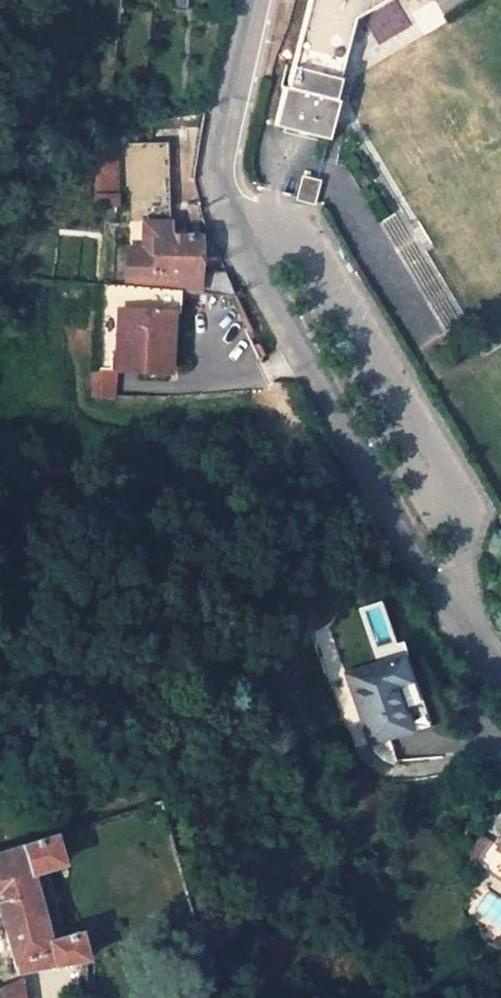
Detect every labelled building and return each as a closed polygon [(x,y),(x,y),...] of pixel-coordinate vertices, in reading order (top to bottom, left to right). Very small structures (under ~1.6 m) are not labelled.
[(170,7),(185,9),(186,0),(170,0),(170,7)] [(274,125),(326,138),(335,100),(332,99),(352,19),(383,0),(309,0),(287,87),(284,87),(274,125)] [(171,207),(168,141),(127,143),(130,209),(171,207)] [(315,182),(302,179),(298,198),(310,201),(315,182)] [(126,287),(197,291),(198,272),(199,236),(167,235),(167,224),(142,224),(141,245),(128,245),(126,287)] [(198,272),(197,291),(235,294),(225,270),(198,272)] [(115,306),(111,367),(167,370),(170,310),(115,306)] [(380,599),(358,609),(375,650),(397,641),(380,599)] [(398,657),(406,679),(411,678),(403,656),(398,657)] [(370,742),(386,737),(409,729),(393,684),(406,679),(398,657),(346,675),(370,742)] [(411,678),(406,679),(393,684),(409,729),(427,723),(411,678)] [(16,970),(85,956),(79,931),(50,939),(36,943),(17,875),(31,870),(61,861),(52,833),(0,851),(0,917),(16,970)] [(486,843),(480,838),(468,855),(475,860),(486,843)] [(36,943),(50,939),(31,870),(17,875),(36,943)] [(20,985),(19,975),(0,984),(0,995),(20,985)] [(20,985),(0,995),(0,997),(22,997),(20,985)]
